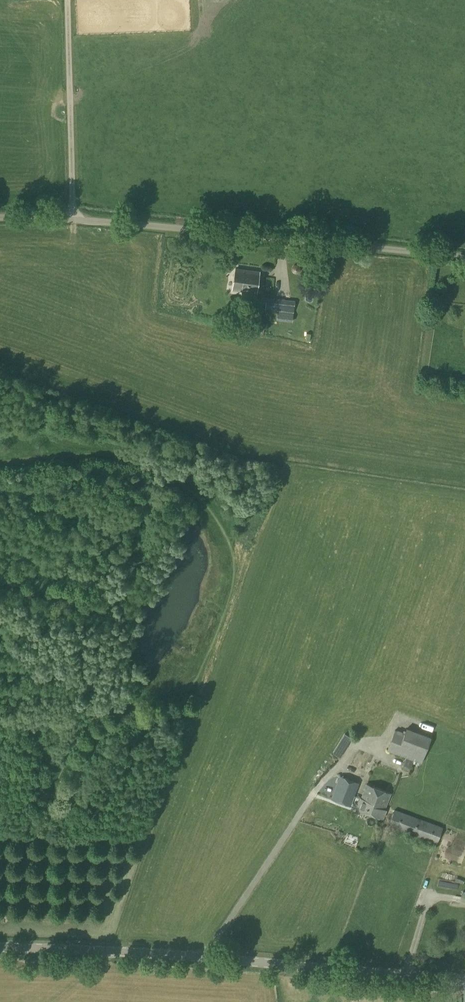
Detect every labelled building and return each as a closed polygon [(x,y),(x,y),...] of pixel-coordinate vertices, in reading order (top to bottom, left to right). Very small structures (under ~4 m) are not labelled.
[(257,293),(260,271),(235,268),(232,290),(257,293)] [(293,319),(295,300),(262,297),(261,304),(265,304),(264,309),(282,312),(281,317),(293,319)] [(431,737),(406,728),(404,733),(394,729),(387,750),(405,757),(402,766),(410,769),(412,764),(417,766),(418,762),(421,763),(431,737)] [(340,757),(351,738),(344,733),(332,753),(340,757)] [(349,806),(358,784),(340,776),(331,799),(349,806)] [(384,810),(391,794),(367,784),(361,799),(361,798),(357,809),(383,819),(386,810),(384,810)] [(436,842),(441,827),(394,810),(389,826),(436,842)]
